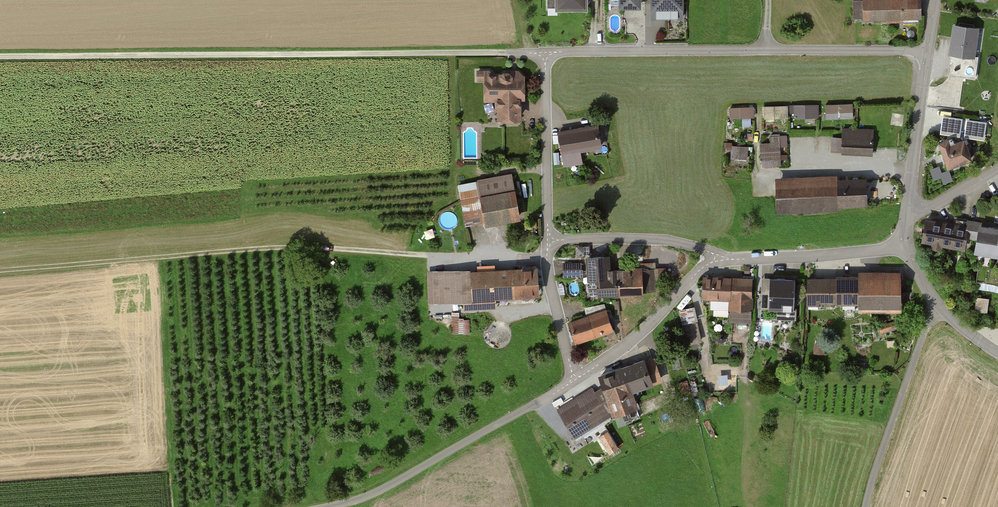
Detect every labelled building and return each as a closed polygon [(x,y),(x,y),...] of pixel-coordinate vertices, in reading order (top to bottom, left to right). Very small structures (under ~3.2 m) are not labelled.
[(638,0),(618,0),(618,9),(638,9),(638,0)] [(653,18),(681,18),(681,0),(652,0),(653,18)] [(854,20),(919,19),(919,0),(867,0),(853,0),(854,20)] [(977,28),(954,25),(950,53),(953,53),(950,74),(966,77),(969,56),(973,57),(977,28)] [(482,83),(482,101),(495,101),(495,121),(519,121),(518,101),(522,101),(521,73),(487,74),(475,74),(475,83),(482,83)] [(795,103),(795,117),(820,117),(820,103),(795,103)] [(854,117),(854,103),(826,103),(826,117),(854,117)] [(789,117),(789,104),(764,105),(765,118),(789,117)] [(731,106),(731,117),(743,117),(744,125),(754,124),(753,105),(731,106)] [(960,120),(944,118),(942,132),(958,135),(960,120)] [(985,123),(968,121),(966,136),(983,138),(985,123)] [(597,128),(557,134),(562,166),(580,164),(578,151),(600,148),(597,128)] [(840,153),(870,155),(871,132),(842,130),(840,153)] [(778,166),(778,138),(771,138),(771,145),(760,145),(760,159),(770,160),(770,166),(778,166)] [(940,143),(948,167),(970,159),(964,140),(953,144),(951,139),(940,143)] [(726,144),(726,158),(749,158),(750,144),(726,144)] [(837,204),(865,203),(864,176),(837,177),(837,172),(775,175),(776,211),(837,208),(837,204)] [(520,214),(513,177),(459,187),(465,224),(520,214)] [(924,220),(920,242),(962,250),(965,237),(966,229),(924,220)] [(965,237),(974,239),(971,252),(997,257),(997,235),(976,231),(977,225),(967,223),(966,229),(965,237)] [(588,295),(619,293),(617,271),(608,271),(607,257),(586,258),(588,295)] [(564,261),(564,276),(582,276),(582,261),(564,261)] [(978,265),(976,283),(997,286),(997,268),(978,265)] [(515,295),(514,270),(486,272),(485,266),(479,266),(479,272),(431,274),(432,303),(451,303),(452,299),(474,298),(474,300),(495,300),(495,296),(515,295)] [(515,295),(537,294),(536,269),(514,270),(515,295)] [(617,271),(619,293),(654,290),(653,272),(645,273),(645,269),(617,271)] [(836,279),(808,279),(808,306),(826,307),(826,301),(842,301),(842,308),(856,308),(856,301),(861,301),(861,304),(871,304),(871,311),(881,311),(881,305),(899,305),(899,277),(880,277),(880,271),(875,271),(875,277),(836,277),(836,279)] [(752,280),(703,278),(703,297),(731,298),(730,320),(751,320),(752,280)] [(794,310),(795,279),(769,278),(769,293),(761,293),(761,309),(794,310)] [(988,300),(977,299),(975,310),(986,311),(988,300)] [(569,323),(575,342),(612,329),(604,304),(586,307),(588,317),(569,323)] [(693,307),(680,310),(683,322),(696,319),(693,307)] [(453,316),(453,332),(470,332),(471,316),(453,316)] [(696,322),(688,324),(692,342),(701,340),(696,322)] [(898,327),(897,322),(883,326),(884,330),(898,327)] [(644,364),(643,360),(601,376),(604,386),(614,412),(618,425),(640,417),(630,390),(660,379),(653,361),(644,364)] [(556,409),(572,437),(614,412),(604,386),(556,409)]
